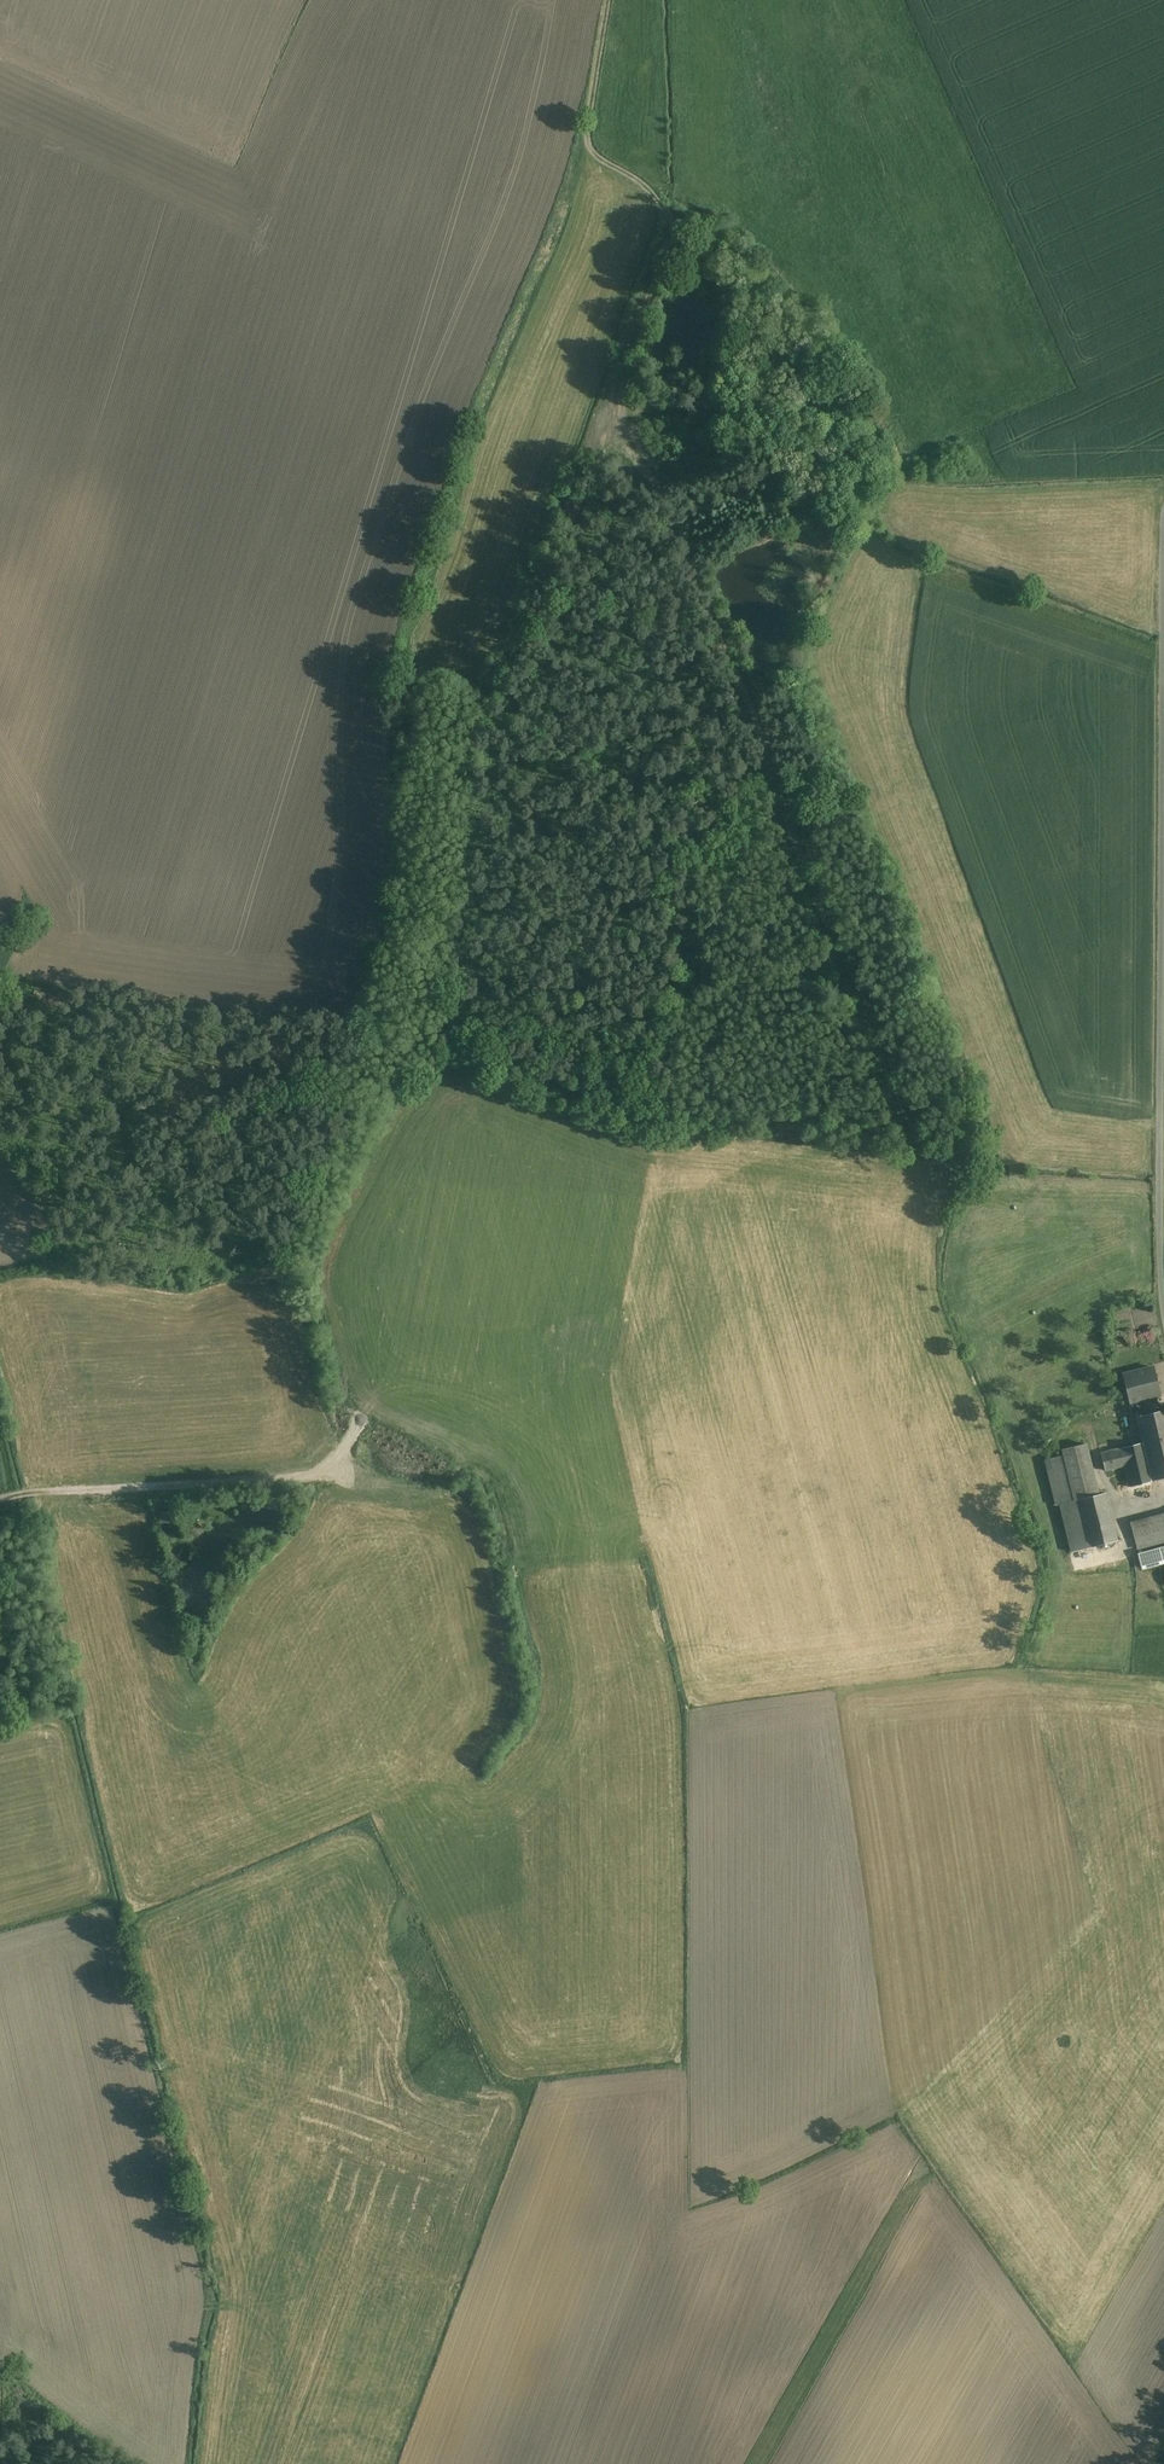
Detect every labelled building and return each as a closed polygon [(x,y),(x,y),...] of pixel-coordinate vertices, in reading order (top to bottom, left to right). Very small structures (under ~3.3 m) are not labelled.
[(1156,1371),(1122,1379),(1129,1407),(1162,1399),(1156,1371)] [(1134,1413),(1141,1441),(1104,1449),(1109,1469),(1127,1465),(1131,1484),(1163,1476),(1163,1406),(1134,1413)] [(1110,1543),(1086,1449),(1046,1459),(1070,1553),(1110,1543)] [(161,1508),(162,1520),(175,1520),(175,1508),(161,1508)] [(1163,1563),(1163,1513),(1134,1520),(1145,1568),(1163,1563)]
